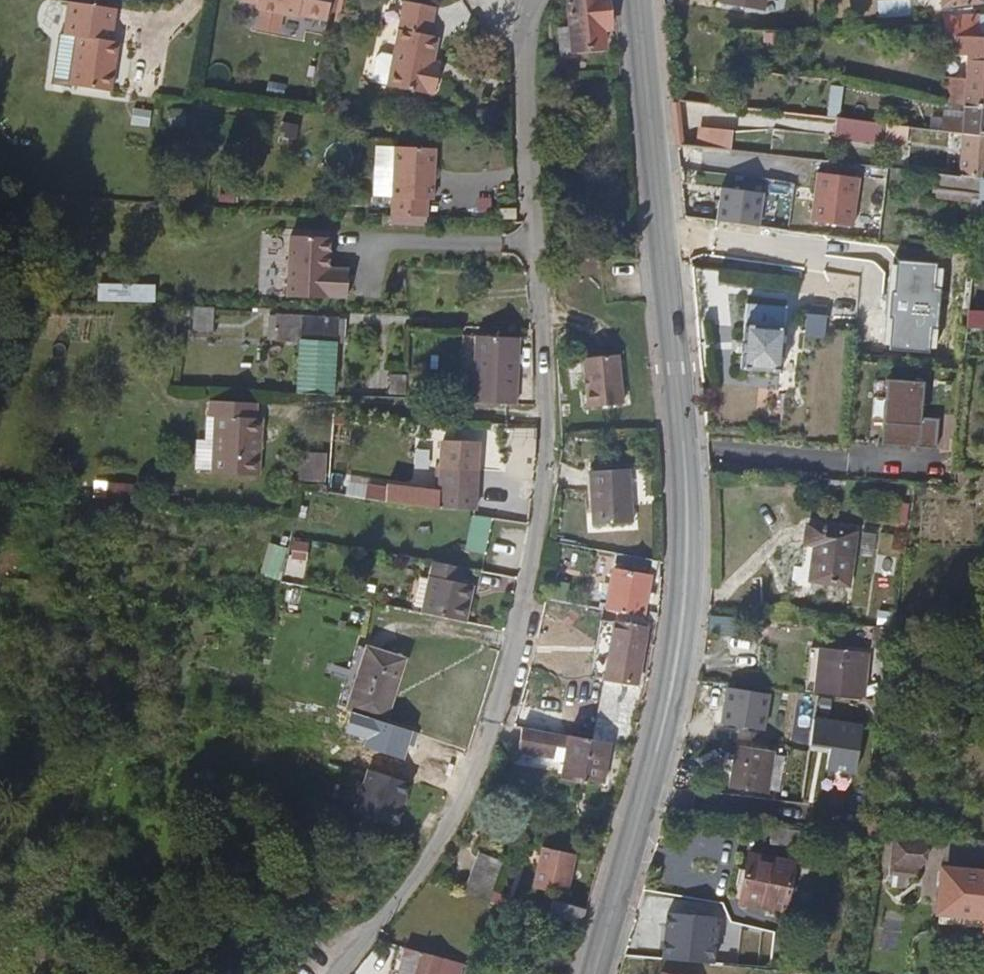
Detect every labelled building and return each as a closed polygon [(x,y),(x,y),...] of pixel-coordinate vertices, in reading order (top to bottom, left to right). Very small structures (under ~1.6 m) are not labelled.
[(307,27),(312,0),(219,0),(218,4),(234,7),(234,15),(276,24),(277,21),(307,27)] [(570,30),(558,31),(560,53),(603,50),(602,29),(608,29),(606,0),(568,0),(570,30)] [(421,95),(426,71),(418,69),(420,62),(422,42),(414,41),(420,12),(385,6),(368,91),(412,99),(413,94),(421,95)] [(45,42),(39,90),(82,95),(89,45),(80,45),(83,12),(36,8),(32,40),(45,42)] [(971,17),(970,8),(942,12),(942,37),(967,37),(983,38),(983,16),(971,17)] [(942,37),(940,37),(939,57),(967,56),(967,37),(942,37)] [(967,37),(967,56),(962,106),(983,108),(983,38),(967,37)] [(418,69),(426,71),(428,64),(420,62),(418,69)] [(983,135),(983,108),(962,106),(962,112),(960,134),(970,134),(983,135)] [(960,129),(962,109),(943,107),(942,128),(960,129)] [(835,137),(881,143),(884,118),(838,112),(835,137)] [(298,136),(300,122),(282,120),(280,134),(298,136)] [(733,146),(734,127),(697,125),(697,144),(733,146)] [(958,177),(983,180),(983,135),(970,134),(970,139),(960,139),(960,146),(959,167),(958,177)] [(374,215),(411,217),(411,199),(418,199),(420,150),(377,149),(374,215)] [(947,166),(946,175),(958,177),(959,167),(947,166)] [(943,175),(941,186),(977,190),(976,199),(983,200),(983,180),(958,177),(946,175),(943,175)] [(481,217),(497,215),(497,205),(480,206),(481,217)] [(327,295),(329,268),(308,268),(310,237),(269,235),(266,295),(307,297),(307,294),(327,295)] [(122,300),(156,300),(156,283),(122,283),(122,300)] [(192,306),(193,329),(213,329),(212,306),(192,306)] [(785,311),(745,307),(740,369),(780,374),(785,311)] [(245,337),(254,338),(255,313),(246,312),(245,337)] [(966,312),(964,328),(983,328),(983,312),(966,312)] [(254,338),(280,339),(295,339),(297,316),(255,313),(254,338)] [(280,339),(277,390),(310,392),(313,344),(315,317),(297,316),(295,339),(280,339)] [(825,318),(804,316),(803,332),(824,335),(825,318)] [(315,317),(313,344),(322,345),(324,318),(315,317)] [(477,379),(499,378),(498,337),(475,337),(477,379)] [(616,356),(583,358),(586,408),(621,406),(616,356)] [(369,390),(386,389),(386,371),(368,372),(369,390)] [(407,394),(406,373),(389,374),(390,394),(407,394)] [(883,400),(881,441),(938,444),(939,415),(922,414),(924,375),(890,373),(889,400),(883,400)] [(238,401),(191,399),(190,414),(196,414),(193,471),(241,474),(244,416),(238,416),(238,401)] [(383,489),(383,507),(412,510),(455,508),(456,439),(418,439),(419,489),(383,489)] [(302,450),(301,480),(326,481),(327,451),(302,450)] [(631,467),(590,468),(591,523),(633,521),(631,467)] [(967,470),(956,471),(957,481),(967,480),(967,470)] [(371,495),(373,484),(348,480),(346,491),(371,495)] [(863,532),(817,526),(809,576),(856,583),(863,532)] [(287,572),(305,575),(309,541),(291,539),(287,572)] [(468,618),(476,579),(428,570),(420,609),(468,618)] [(616,614),(642,618),(645,603),(647,594),(649,578),(613,572),(611,588),(601,586),(598,599),(608,601),(606,612),(616,614)] [(610,745),(626,747),(647,619),(642,618),(616,614),(614,623),(602,621),(592,677),(606,679),(596,731),(590,730),(587,741),(610,745)] [(740,633),(741,615),(710,614),(709,632),(740,633)] [(886,628),(879,627),(877,646),(883,647),(886,628)] [(870,653),(813,649),(809,694),(866,698),(870,653)] [(378,731),(396,669),(351,655),(331,717),(378,731)] [(878,712),(861,710),(858,728),(869,729),(871,724),(876,724),(878,712)] [(567,738),(520,731),(516,754),(562,762),(567,738)] [(603,786),(610,745),(587,741),(567,738),(562,762),(559,781),(582,785),(583,782),(603,786)] [(730,786),(767,792),(770,768),(736,763),(730,786)] [(408,794),(363,781),(350,820),(395,834),(408,794)] [(926,870),(927,836),(893,835),(892,869),(926,870)] [(519,855),(539,860),(542,850),(521,845),(519,855)] [(565,890),(572,856),(542,850),(539,860),(535,880),(550,884),(550,887),(565,890)] [(794,862),(749,853),(745,872),(738,871),(736,884),(742,885),(738,903),(783,912),(794,862)] [(490,906),(496,891),(505,864),(480,856),(464,899),(490,906)] [(943,871),(939,919),(983,924),(983,875),(943,871)] [(490,906),(504,910),(508,895),(496,891),(490,906)] [(547,917),(580,927),(583,912),(552,903),(547,917)] [(404,950),(397,973),(458,973),(461,965),(404,950)]
